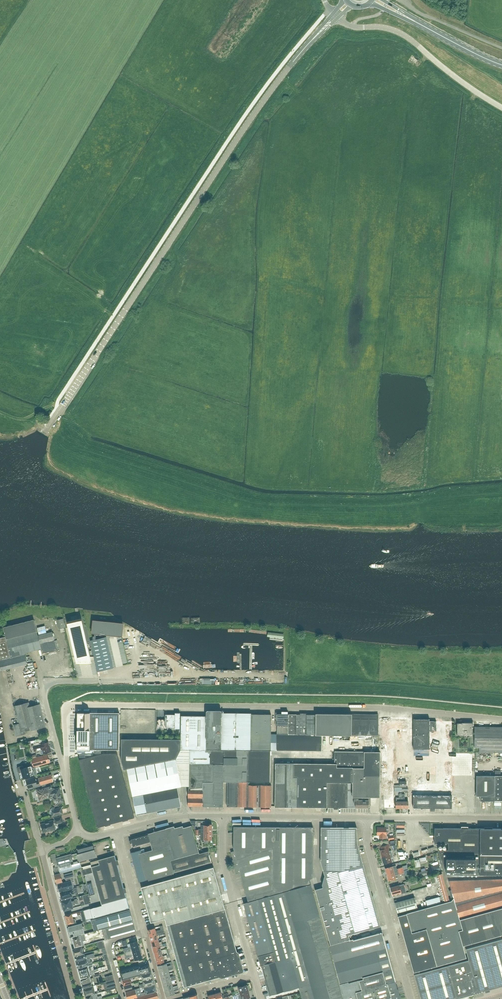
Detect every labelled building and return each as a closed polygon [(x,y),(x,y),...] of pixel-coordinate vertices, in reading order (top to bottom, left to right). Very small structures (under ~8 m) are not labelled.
[(81,618),(67,621),(76,661),(91,661),(81,618)] [(26,653),(25,653),(41,649),(42,654),(57,650),(53,636),(55,636),(54,633),(53,633),(52,632),(38,635),(37,631),(34,619),(3,627),(6,636),(0,638),(0,660),(26,653)] [(94,639),(95,639),(96,634),(122,636),(123,623),(92,620),(91,633),(94,634),(94,636),(93,636),(93,639),(94,639)] [(94,639),(90,640),(98,671),(113,668),(106,637),(95,639),(94,639)] [(46,726),(40,704),(30,706),(29,702),(14,706),(18,723),(14,724),(15,729),(15,732),(16,732),(17,736),(26,733),(25,730),(30,729),(31,730),(46,726)] [(182,715),(181,739),(180,750),(189,750),(189,764),(189,786),(189,788),(188,788),(188,806),(223,806),(223,781),(227,781),(227,806),(271,807),(271,806),(271,785),(248,785),(248,782),(270,782),(270,751),(270,750),(271,734),(271,716),(271,714),(251,714),(251,713),(220,712),(220,710),(215,710),(215,712),(207,712),(207,713),(207,715),(182,715)] [(77,712),(77,749),(89,749),(119,750),(119,713),(77,712)] [(175,728),(180,729),(181,713),(176,712),(175,712),(175,715),(172,715),(167,715),(167,717),(166,717),(166,718),(167,718),(166,727),(175,727),(175,728)] [(277,734),(271,734),(270,750),(270,751),(321,751),(322,735),(331,735),(378,735),(378,717),(378,713),(331,713),(315,713),(315,714),(307,714),(307,713),(300,713),(300,714),(295,714),(295,734),(277,734)] [(277,716),(277,734),(295,734),(295,714),(288,714),(288,713),(285,713),(283,713),(281,713),(277,713),(277,716)] [(415,722),(394,721),(393,774),(416,774),(416,808),(469,809),(469,756),(451,756),(451,722),(429,722),(429,720),(415,720),(415,722)] [(472,733),(472,723),(457,722),(457,734),(464,734),(464,733),(472,733)] [(474,727),(474,747),(479,747),(479,752),(501,752),(501,727),(474,727)] [(177,787),(181,786),(189,786),(189,750),(180,750),(181,739),(121,739),(121,760),(123,769),(127,769),(136,815),(181,806),(177,787)] [(48,742),(47,742),(33,746),(34,749),(35,752),(40,750),(41,754),(44,754),(51,752),(48,742)] [(352,767),(352,782),(352,796),(379,797),(380,751),(378,751),(334,751),(334,764),(332,764),(334,767),(352,767)] [(135,817),(117,753),(104,753),(79,760),(98,827),(135,817)] [(37,758),(32,759),(34,767),(50,763),(48,755),(37,758)] [(348,782),(352,782),(352,767),(334,767),(332,764),(275,763),(275,806),(348,807),(348,782)] [(18,767),(18,768),(19,772),(20,773),(22,772),(23,778),(36,774),(34,767),(31,768),(31,766),(24,768),(23,766),(22,766),(18,767)] [(500,775),(500,770),(494,770),(494,775),(476,775),(476,795),(480,795),(480,801),(494,801),(500,801),(501,801),(501,775),(500,775)] [(51,775),(38,778),(40,785),(53,781),(51,775)] [(34,787),(40,785),(38,779),(36,780),(35,777),(26,779),(28,786),(32,784),(32,785),(33,784),(34,787)] [(49,797),(50,799),(54,798),(55,801),(58,800),(59,803),(64,802),(63,799),(62,799),(60,792),(58,792),(58,790),(53,791),(51,786),(40,789),(40,788),(36,789),(39,801),(43,800),(43,799),(49,797)] [(56,810),(55,810),(52,808),(52,809),(51,809),(49,812),(50,812),(49,813),(52,815),(52,817),(62,814),(61,809),(56,810)] [(56,824),(63,822),(61,817),(55,819),(55,820),(51,821),(48,821),(49,823),(46,823),(41,825),(43,832),(48,831),(55,829),(54,824),(56,823),(56,824)] [(195,829),(195,832),(212,832),(212,824),(208,824),(208,825),(201,825),(201,829),(195,829)] [(139,882),(140,882),(148,879),(149,881),(168,875),(173,874),(212,863),(209,849),(199,852),(191,825),(183,827),(183,825),(175,828),(174,826),(166,828),(148,833),(131,838),(131,839),(129,839),(130,844),(132,844),(133,848),(151,843),(153,850),(142,853),(141,850),(131,853),(139,882)] [(313,877),(313,827),(233,826),(233,848),(234,851),(231,852),(233,860),(234,865),(235,864),(238,873),(241,872),(247,897),(309,879),(313,877)] [(397,988),(396,988),(394,981),(395,981),(392,971),(392,969),(391,966),(383,937),(382,932),(353,940),(353,938),(352,933),(380,926),(375,906),(357,843),(357,827),(331,827),(321,827),(321,832),(321,861),(325,876),(324,876),(322,885),(323,888),(315,890),(324,920),(330,944),(329,945),(331,951),(332,954),(339,982),(340,983),(340,984),(344,998),(400,998),(397,988)] [(385,835),(386,835),(386,832),(388,832),(388,828),(386,828),(386,827),(377,827),(377,835),(380,835),(380,838),(385,838),(385,835)] [(434,827),(434,843),(448,843),(448,849),(438,849),(446,874),(479,874),(479,873),(501,874),(501,828),(434,827)] [(212,839),(212,832),(195,832),(195,835),(201,835),(201,837),(204,837),(204,843),(208,843),(208,839),(212,839)] [(384,863),(392,861),(391,856),(390,857),(388,848),(390,848),(389,844),(381,846),(382,849),(380,850),(384,863)] [(71,854),(57,858),(56,858),(57,863),(60,873),(61,873),(82,867),(80,862),(86,861),(86,859),(96,856),(94,850),(93,846),(78,850),(79,852),(71,855),(71,854)] [(91,867),(93,872),(95,881),(102,904),(126,897),(115,855),(98,860),(99,865),(91,867)] [(54,868),(55,871),(56,872),(57,872),(57,874),(55,875),(57,883),(63,882),(60,873),(61,873),(60,873),(57,863),(54,863),(55,867),(54,867),(54,868)] [(387,874),(398,871),(397,868),(396,865),(393,866),(385,868),(387,874)] [(167,924),(177,960),(184,986),(219,977),(242,970),(237,951),(214,866),(174,877),(141,886),(145,898),(151,922),(165,918),(167,924)] [(93,872),(91,867),(82,869),(83,875),(93,872)] [(426,870),(425,870),(424,868),(421,869),(421,871),(419,872),(420,876),(427,874),(426,870)] [(403,870),(398,871),(387,874),(389,880),(396,878),(395,875),(404,873),(404,872),(403,870)] [(439,896),(440,902),(449,899),(442,873),(435,875),(441,896),(439,896)] [(60,892),(73,889),(71,881),(70,877),(66,878),(67,882),(58,884),(60,892)] [(337,977),(309,879),(247,897),(248,901),(243,903),(258,956),(261,965),(270,995),(269,995),(270,995),(294,989),(299,987),(302,998),(343,998),(337,977)] [(448,880),(450,889),(448,890),(451,900),(397,915),(413,971),(436,965),(466,957),(463,945),(501,934),(501,879),(448,880)] [(391,887),(392,895),(401,892),(401,894),(406,892),(404,884),(391,887)] [(73,889),(60,892),(62,900),(73,897),(72,894),(74,893),(73,889)] [(92,903),(89,896),(89,894),(83,895),(85,905),(92,903)] [(84,910),(85,914),(86,919),(129,908),(127,898),(126,897),(102,904),(102,905),(84,910)] [(397,912),(417,907),(414,897),(397,902),(396,899),(394,900),(394,902),(397,912)] [(426,906),(440,901),(438,897),(425,901),(426,906)] [(72,905),(79,903),(78,900),(71,902),(71,899),(62,901),(64,910),(73,908),(72,905)] [(106,928),(133,921),(130,909),(96,919),(99,930),(102,929),(106,928)] [(73,925),(77,924),(76,918),(74,919),(72,913),(66,915),(68,924),(72,923),(73,925)] [(133,921),(106,928),(109,938),(136,931),(133,921)] [(82,922),(77,924),(73,925),(74,926),(69,927),(71,934),(76,932),(77,934),(84,932),(84,929),(84,928),(84,927),(83,926),(82,922)] [(161,930),(156,931),(155,928),(148,930),(150,936),(164,932),(163,931),(164,931),(162,925),(160,926),(161,930)] [(158,936),(164,934),(164,932),(150,936),(151,942),(159,940),(158,936)] [(75,947),(84,944),(82,934),(72,937),(71,938),(72,941),(73,941),(74,941),(75,947)] [(476,992),(501,985),(501,938),(466,948),(468,959),(414,974),(418,988),(421,998),(450,998),(476,992)] [(99,949),(101,948),(105,947),(103,940),(96,942),(99,949)] [(125,954),(140,950),(138,941),(130,943),(131,947),(123,949),(125,954)] [(153,947),(154,953),(162,951),(161,947),(163,946),(162,945),(153,947)] [(75,956),(84,953),(83,950),(85,949),(84,948),(82,948),(82,946),(73,948),(75,956)] [(142,958),(140,950),(125,954),(126,959),(134,957),(135,960),(142,958)] [(76,962),(86,959),(87,958),(95,956),(94,953),(85,955),(84,953),(75,956),(76,962)] [(86,959),(76,962),(78,968),(89,965),(92,964),(91,961),(88,962),(87,958),(86,959)] [(159,971),(173,968),(171,962),(170,963),(171,966),(167,967),(166,964),(158,966),(159,971)] [(89,965),(78,968),(80,973),(90,970),(93,969),(92,966),(93,966),(92,964),(89,965)] [(149,965),(140,967),(139,966),(120,972),(122,980),(130,978),(138,975),(151,972),(149,965)] [(173,968),(159,971),(161,976),(169,974),(168,971),(173,969),(173,968)] [(90,973),(90,970),(80,973),(81,978),(90,976),(94,975),(95,974),(95,972),(90,973)] [(142,981),(153,978),(151,972),(138,975),(138,978),(141,977),(142,981)] [(90,976),(81,978),(84,988),(93,985),(94,985),(92,978),(91,978),(90,976)] [(154,984),(153,978),(142,981),(143,984),(139,985),(140,988),(144,987),(154,984)] [(176,978),(162,981),(163,987),(172,984),(171,981),(175,980),(175,979),(176,979),(176,978)] [(116,986),(114,979),(106,981),(108,988),(116,986)] [(86,996),(97,993),(99,992),(99,990),(98,990),(96,984),(94,985),(93,985),(84,988),(86,996)] [(154,984),(144,987),(145,991),(141,992),(142,996),(157,992),(154,984)] [(234,991),(235,994),(240,993),(248,991),(247,984),(238,987),(239,987),(237,988),(238,990),(234,991)] [(125,992),(127,998),(129,998),(142,996),(141,992),(140,988),(132,990),(125,992)] [(179,988),(165,992),(166,997),(175,994),(174,991),(179,990),(179,989),(179,988)] [(248,991),(240,993),(235,994),(237,998),(242,998),(250,997),(248,991)]
